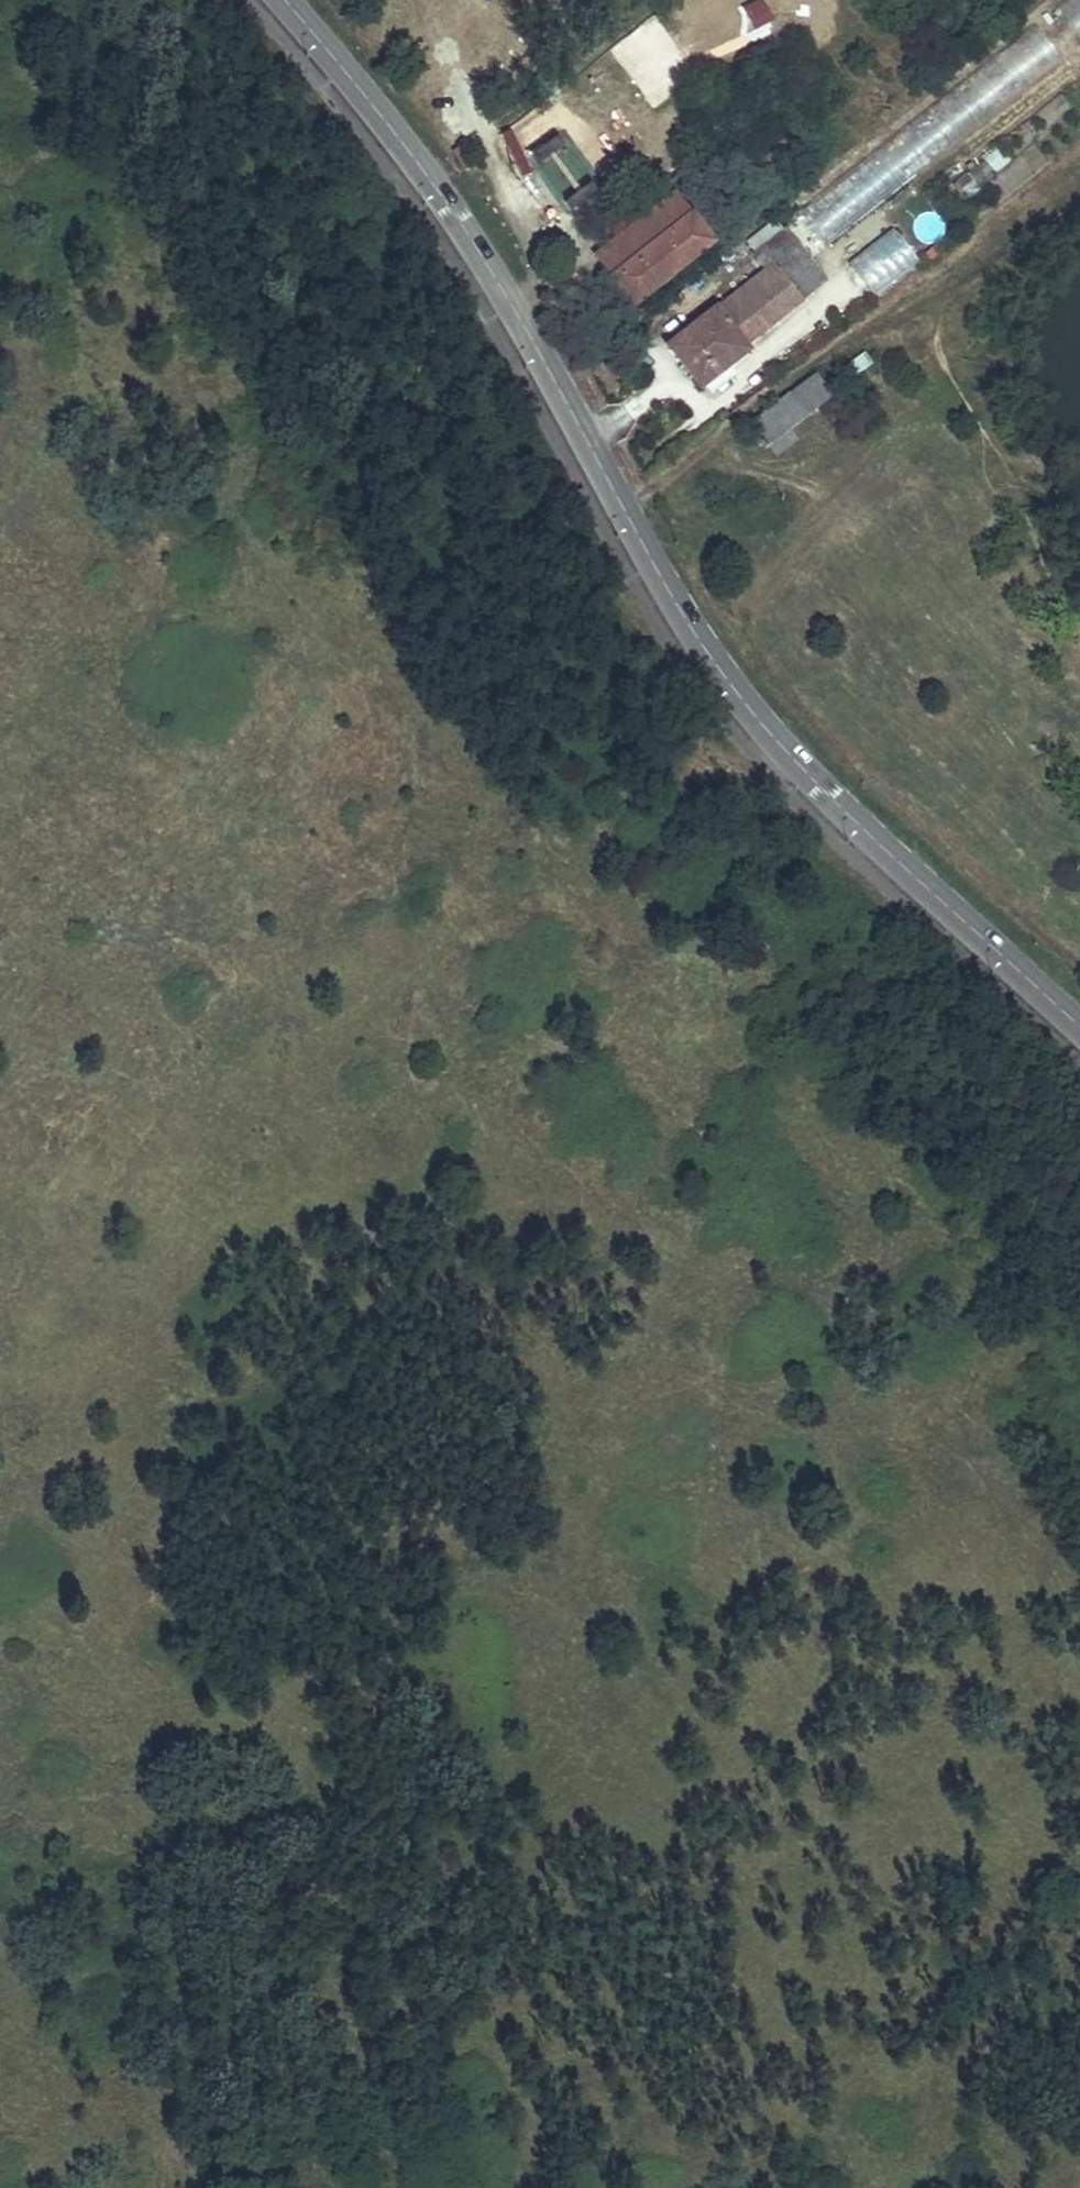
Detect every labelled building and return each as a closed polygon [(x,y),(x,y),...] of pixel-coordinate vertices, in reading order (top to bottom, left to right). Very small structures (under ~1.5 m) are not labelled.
[(826,240),(1062,61),(1036,27),(800,207),(826,240)] [(637,303),(672,276),(668,271),(710,238),(708,235),(727,220),(716,206),(697,221),(694,218),(618,278),(637,303)] [(846,263),(873,297),(918,262),(891,228),(846,263)] [(714,243),(710,238),(668,271),(672,276),(714,243)] [(774,267),(801,302),(827,282),(800,247),(774,267)] [(774,267),(676,343),(683,353),(679,356),(700,384),(729,361),(732,364),(749,351),(745,346),(801,302),(774,267)] [(671,346),(679,356),(683,353),(676,343),(671,346)] [(833,398),(827,390),(815,376),(751,427),(768,449),(770,447),(777,457),(799,439),(792,430),(833,398)] [(838,383),(827,390),(833,398),(843,389),(838,383)]
